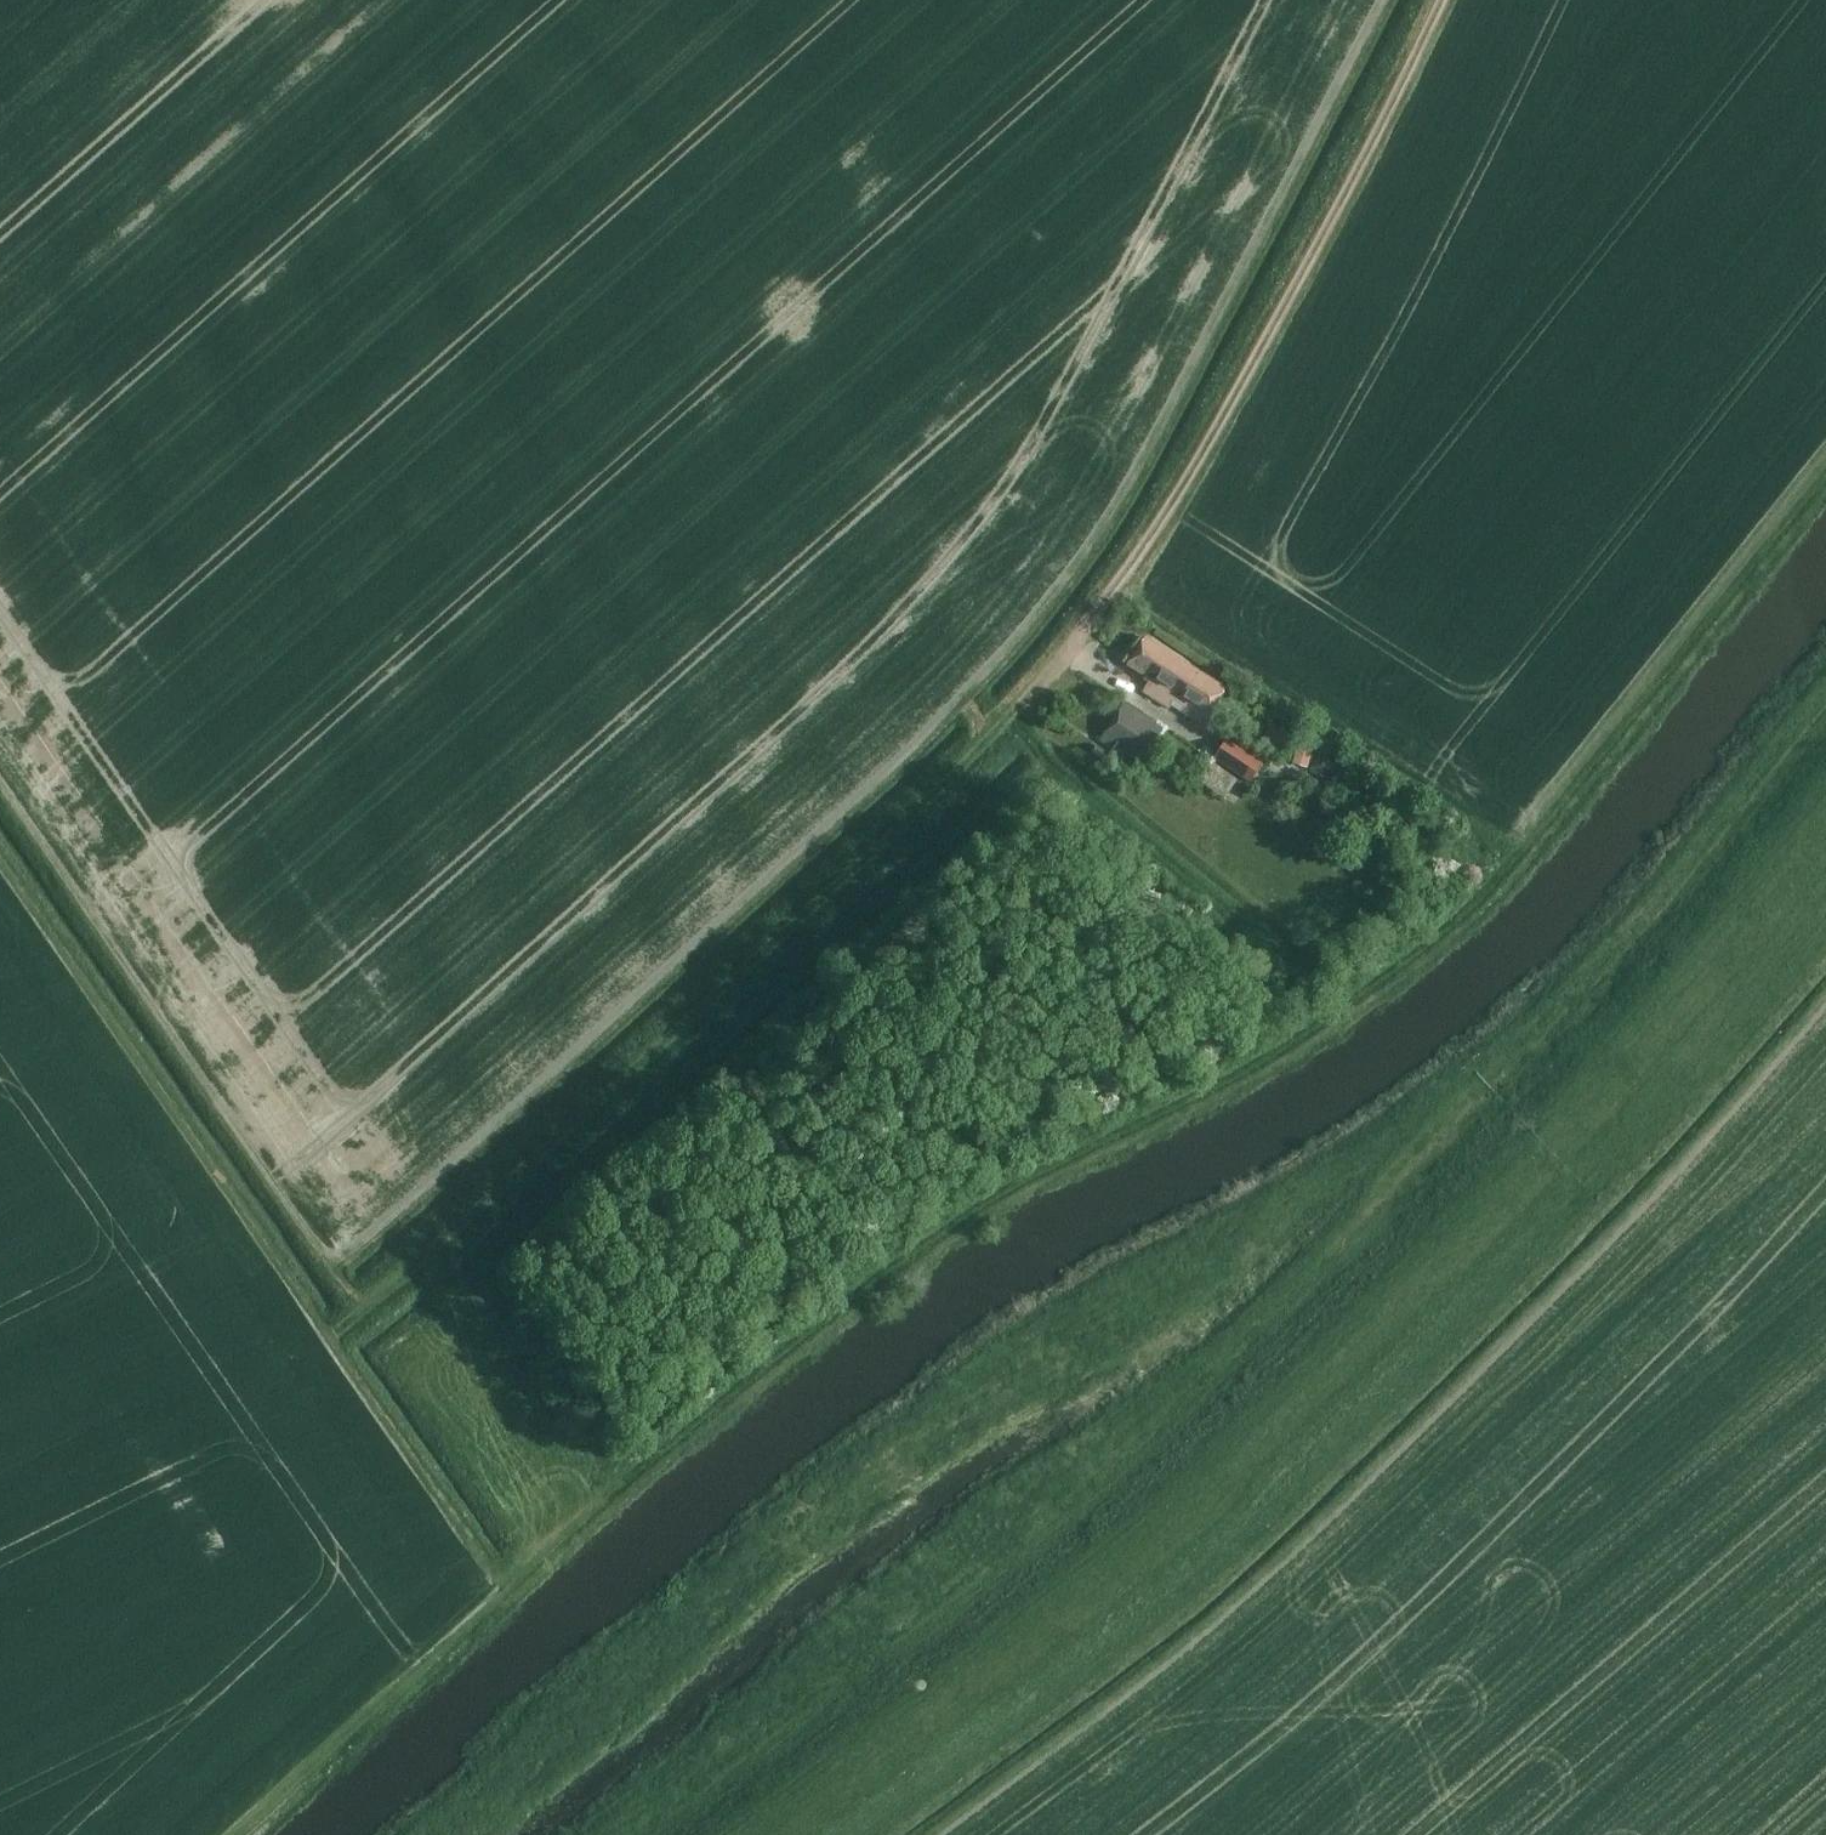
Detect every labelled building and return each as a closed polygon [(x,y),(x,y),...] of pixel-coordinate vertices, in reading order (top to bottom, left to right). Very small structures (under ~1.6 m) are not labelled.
[(1179,711),(1203,726),(1227,688),(1146,636),(1127,666),(1149,681),(1143,692),(1169,709),(1173,702),(1181,707),(1179,711)] [(1118,743),(1143,759),(1163,728),(1125,703),(1100,741),(1113,750),(1118,743)] [(1213,760),(1250,783),(1263,764),(1226,740),(1213,760)] [(1313,750),(1298,746),(1292,765),(1308,769),(1313,750)] [(1344,769),(1318,753),(1308,769),(1334,785),(1344,769)] [(1238,780),(1211,762),(1198,781),(1224,799),(1238,780)]
